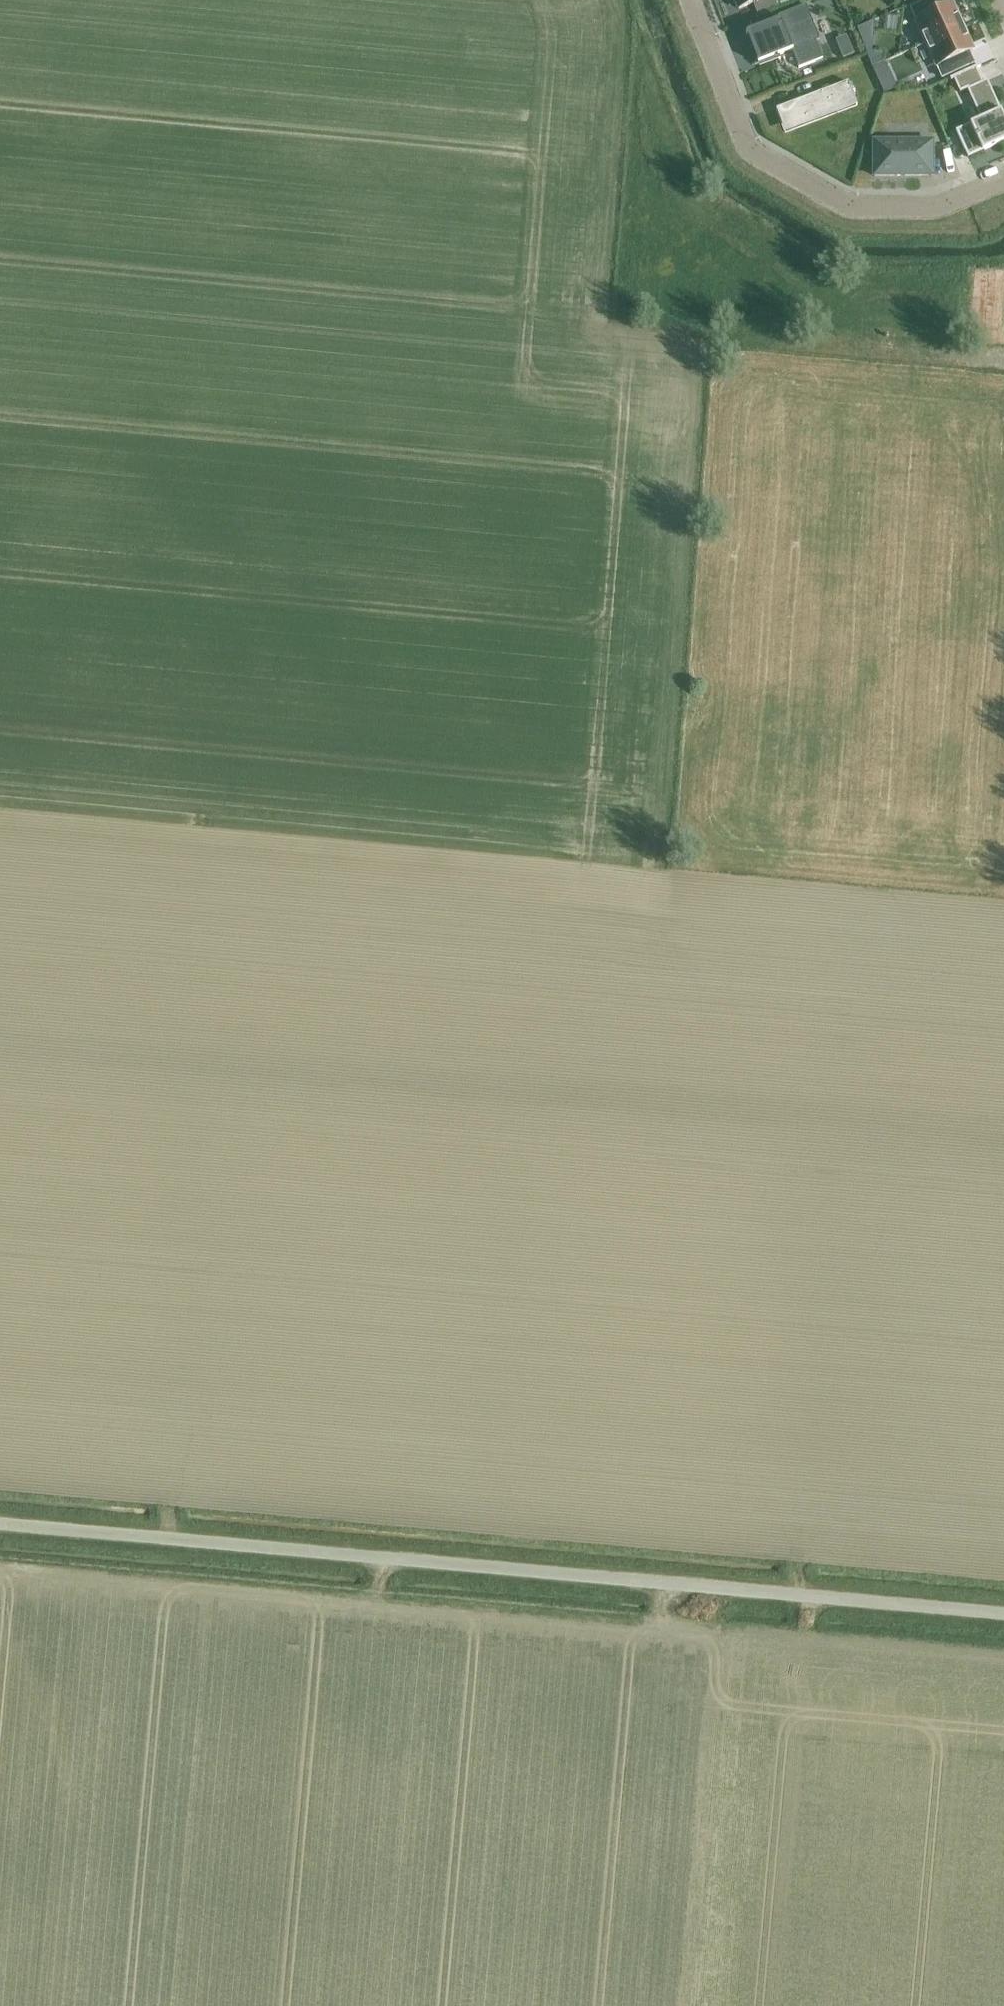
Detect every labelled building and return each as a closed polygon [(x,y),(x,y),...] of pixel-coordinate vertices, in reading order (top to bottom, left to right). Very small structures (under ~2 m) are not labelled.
[(739,9),(753,3),(754,3),(754,4),(758,2),(762,0),(736,0),(739,9)] [(963,27),(952,4),(948,5),(946,0),(929,0),(911,8),(927,43),(963,27)] [(778,16),(779,20),(759,28),(751,31),(746,33),(747,36),(748,35),(752,47),(757,45),(763,60),(764,62),(774,58),(777,56),(780,55),(792,50),(795,60),(799,68),(823,59),(820,51),(816,42),(819,40),(806,5),(778,16)] [(963,27),(927,43),(942,78),(975,63),(969,52),(973,50),(963,27)] [(876,31),(866,30),(865,43),(875,44),(876,31)] [(850,45),(839,49),(842,59),(853,54),(850,45)] [(990,95),(986,84),(985,84),(986,84),(988,83),(987,81),(986,81),(983,83),(982,83),(977,71),(976,70),(976,69),(977,69),(980,67),(981,67),(980,66),(979,66),(951,79),(950,79),(951,79),(951,80),(954,79),(955,82),(960,93),(961,93),(967,90),(968,91),(968,92),(969,91),(971,91),(972,93),(984,119),(978,121),(971,124),(956,131),(958,134),(963,145),(968,158),(983,151),(1003,141),(1003,125),(1003,124),(994,102),(990,95)] [(893,78),(881,83),(886,95),(898,89),(893,78)] [(857,106),(852,93),(848,82),(776,109),(780,120),(785,133),(795,129),(818,121),(857,106)] [(874,141),(874,176),(933,176),(933,141),(874,141)]
